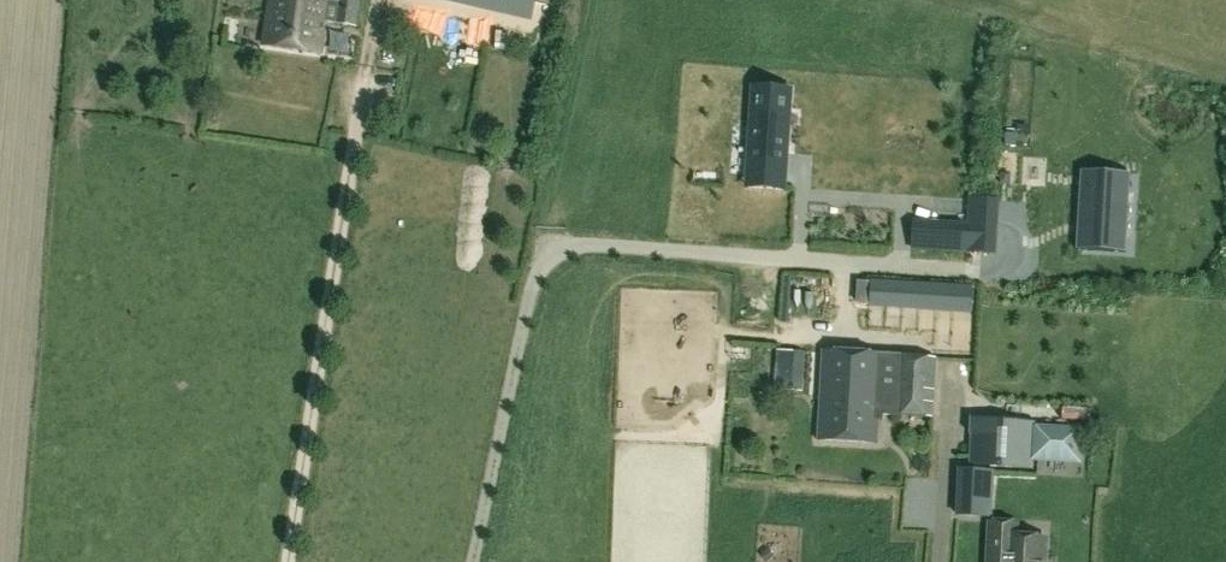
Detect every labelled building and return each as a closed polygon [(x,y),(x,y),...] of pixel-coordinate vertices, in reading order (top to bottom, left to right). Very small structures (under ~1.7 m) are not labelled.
[(265,46),(322,54),(326,22),(356,26),(360,0),(339,0),(339,7),(333,6),(333,9),(328,9),(329,0),(271,0),(265,46)] [(755,89),(749,187),(783,189),(790,92),(755,89)] [(1006,135),(1006,147),(1018,147),(1018,135),(1006,135)] [(1083,170),(1079,249),(1129,252),(1133,173),(1083,170)] [(1011,185),(1012,174),(1002,174),(1001,184),(1011,185)] [(969,233),(968,252),(994,253),(997,200),(971,199),(969,225),(969,233)] [(913,222),(912,249),(968,252),(969,233),(969,225),(913,222)] [(976,308),(976,285),(909,283),(908,304),(976,308)] [(779,350),(777,388),(777,387),(793,389),(794,373),(805,374),(806,352),(779,350)] [(932,418),(936,359),(897,356),(882,355),(824,352),(819,441),(877,444),(879,415),(932,418)] [(970,464),(1032,467),(1034,439),(1035,424),(1033,424),(1034,422),(973,418),(970,464)] [(1040,431),(1038,455),(1075,457),(1076,433),(1040,431)] [(990,521),(989,557),(1006,558),(1006,561),(1044,561),(1046,537),(1016,535),(1017,523),(990,521)]
